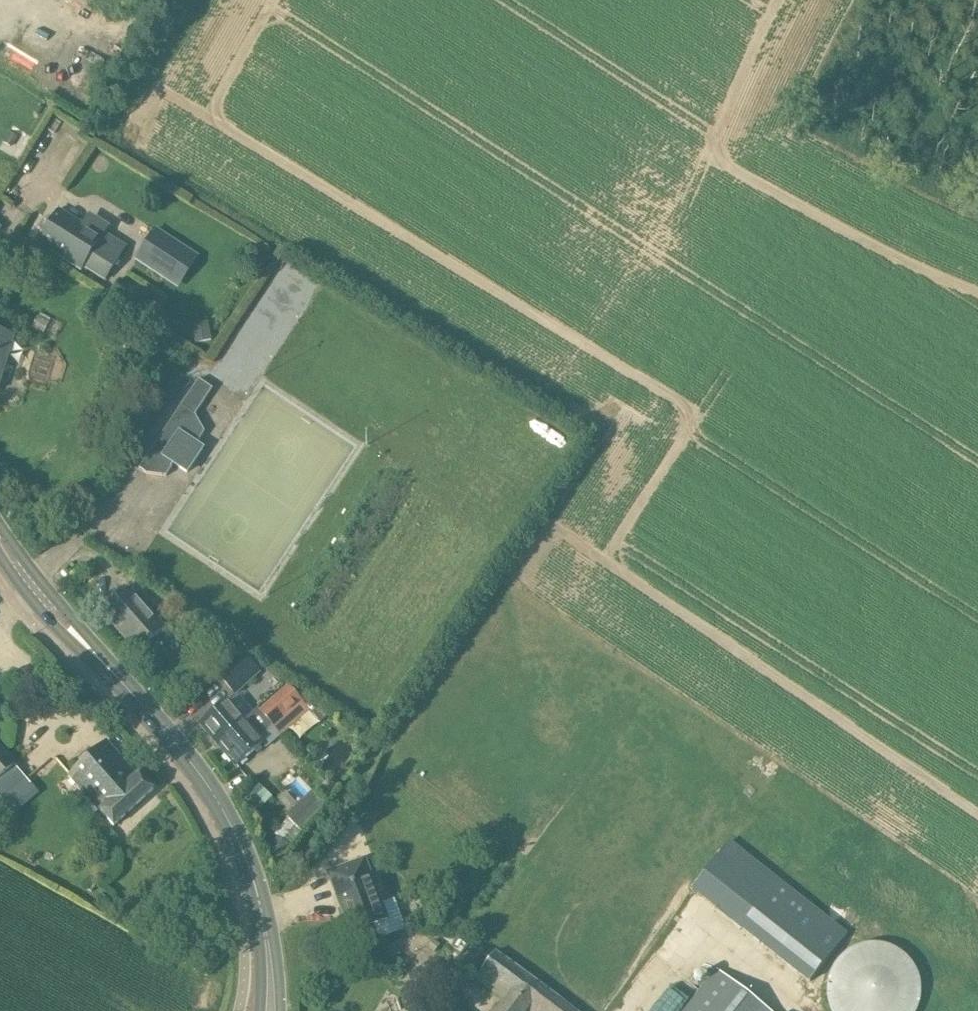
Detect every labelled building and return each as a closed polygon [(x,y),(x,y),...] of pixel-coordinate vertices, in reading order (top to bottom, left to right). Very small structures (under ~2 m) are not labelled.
[(84,225),(58,210),(39,242),(83,269),(85,266),(105,279),(123,250),(102,237),(111,222),(93,211),(84,225)] [(155,229),(135,261),(164,280),(184,248),(155,229)] [(135,311),(145,295),(122,280),(111,297),(135,311)] [(50,322),(39,316),(33,326),(44,333),(50,322)] [(208,320),(191,324),(196,343),(213,339),(208,320)] [(15,336),(0,331),(0,384),(15,336)] [(213,388),(199,380),(140,469),(147,474),(167,476),(175,464),(188,472),(203,449),(197,444),(205,432),(196,415),(195,415),(213,388)] [(138,653),(166,628),(132,589),(103,614),(138,653)] [(220,650),(213,658),(218,662),(225,654),(220,650)] [(235,696),(261,672),(243,653),(217,676),(235,696)] [(306,716),(285,691),(263,709),(284,734),(306,716)] [(310,698),(304,703),(310,711),(321,723),(330,714),(321,706),(319,708),(310,698)] [(218,745),(246,721),(229,701),(201,725),(218,745)] [(255,713),(246,721),(262,740),(275,729),(260,711),(259,710),(255,713)] [(235,766),(264,742),(262,740),(246,721),(218,745),(235,766)] [(138,775),(108,741),(68,777),(101,810),(114,825),(154,788),(140,774),(138,775)] [(16,765),(0,747),(0,779),(16,765)] [(25,776),(1,798),(12,811),(36,789),(25,776)] [(260,807),(272,794),(258,782),(247,794),(260,807)] [(303,801),(288,816),(300,829),(316,814),(303,801)] [(388,918),(366,859),(329,873),(344,915),(348,914),(354,931),(388,918)] [(848,933),(781,881),(765,901),(744,885),(722,914),(809,982),(848,933)] [(159,929),(154,938),(162,943),(167,934),(159,929)] [(466,943),(459,939),(454,948),(460,952),(466,943)] [(920,991),(919,981),(916,973),(911,963),(905,956),(897,949),(890,945),(881,942),(872,941),(864,942),(854,944),(844,949),(836,955),(830,963),(825,970),(822,982),(821,991),(822,999),(825,1010),(826,1010),(915,1010),(919,1000),(920,991)] [(529,1010),(576,1010),(497,951),(482,970),(510,991),(495,1010),(528,1010),(529,1010)] [(716,969),(684,1010),(770,1010),(716,969)]
